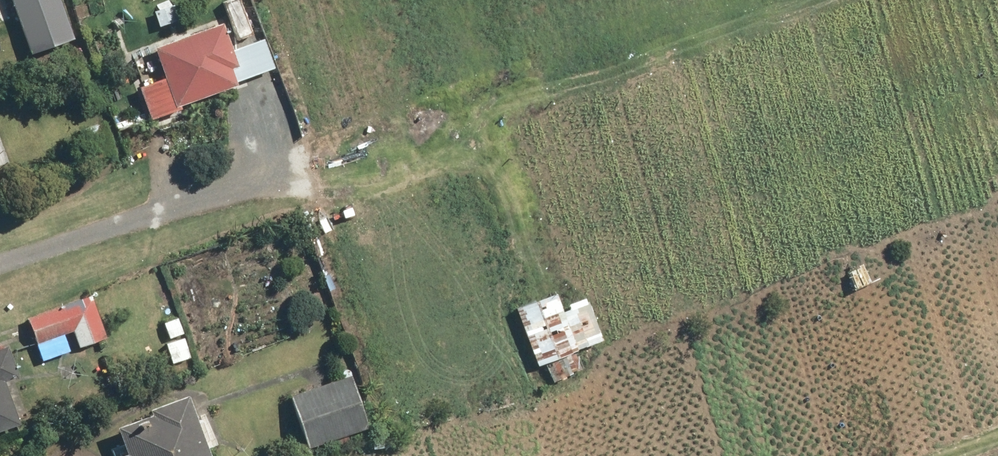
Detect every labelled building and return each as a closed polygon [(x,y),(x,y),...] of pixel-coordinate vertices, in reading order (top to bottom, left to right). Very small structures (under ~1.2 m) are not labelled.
[(25,55),(69,40),(56,0),(7,0),(25,55)] [(150,13),(156,29),(176,22),(170,6),(150,13)] [(135,89),(146,121),(176,111),(175,108),(231,87),(230,84),(270,70),(259,41),(226,52),(216,26),(150,50),(159,80),(135,89)] [(88,297),(24,320),(33,345),(70,333),(76,349),(103,339),(88,297)] [(551,297),(512,310),(533,368),(572,354),(566,337),(588,329),(579,305),(557,313),(551,297)] [(171,307),(163,309),(166,318),(174,315),(171,307)] [(175,319),(161,325),(166,339),(180,334),(175,319)] [(182,340),(164,346),(170,364),(188,359),(182,340)] [(0,351),(0,384),(16,378),(6,349),(0,351)] [(285,399),(302,450),(364,429),(346,378),(285,399)] [(15,427),(0,385),(0,432),(15,427)] [(180,398),(142,412),(144,418),(109,431),(118,455),(201,455),(180,398)]
